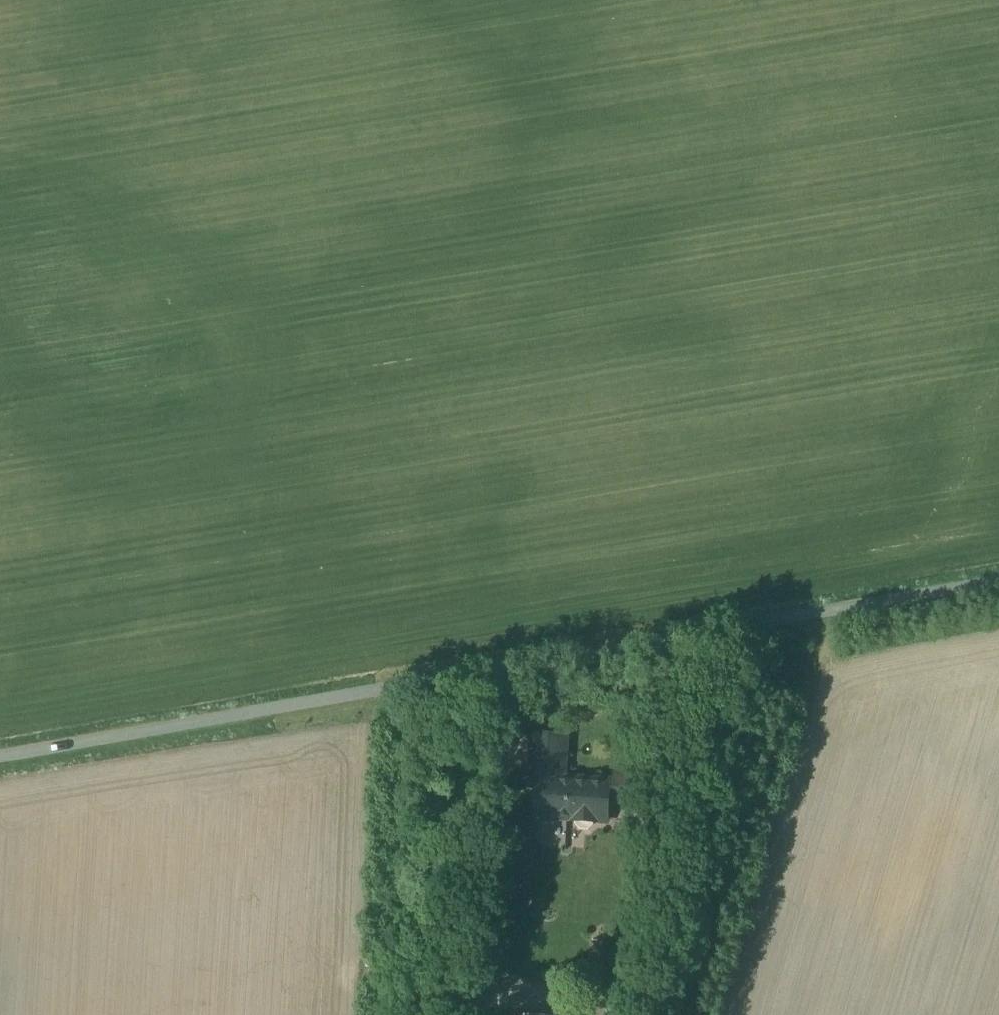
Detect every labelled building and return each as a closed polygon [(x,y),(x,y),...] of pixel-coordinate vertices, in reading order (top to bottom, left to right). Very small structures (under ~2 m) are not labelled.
[(568,735),(531,733),(527,789),(537,790),(535,819),(610,823),(611,805),(650,807),(652,773),(615,771),(615,779),(565,777),(568,735)]
